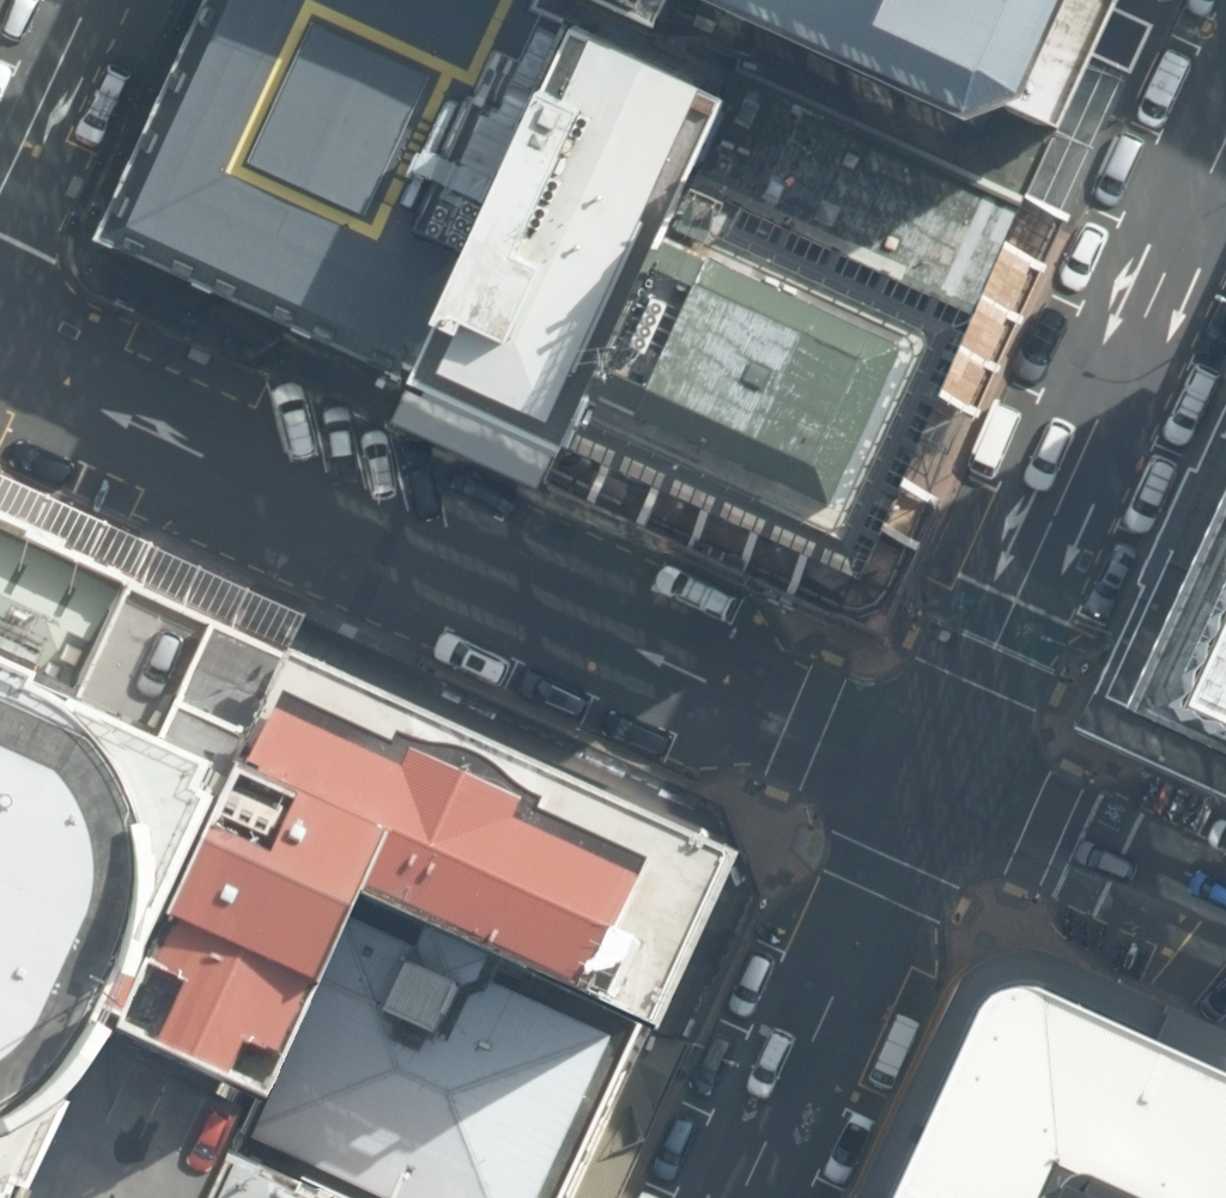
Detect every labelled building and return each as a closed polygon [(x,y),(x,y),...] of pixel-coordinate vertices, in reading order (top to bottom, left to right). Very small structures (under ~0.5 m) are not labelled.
[(97,235),(413,384),(421,368),(575,21),(584,0),(206,0),(97,235)] [(1026,203),(1068,111),(1017,89),(978,105),(755,0),(673,0),(666,12),(639,0),(584,0),(575,21),(730,86),(738,70),(1026,203)] [(666,12),(673,0),(639,0),(666,12)] [(978,105),(1017,89),(1068,111),(1078,115),(1132,0),(755,0),(978,105)] [(730,86),(575,21),(421,368),(569,435),(580,413),(697,157),(730,86)] [(738,70),(730,86),(697,157),(985,290),(1026,203),(738,70)] [(697,157),(580,413),(867,544),(985,290),(697,157)] [(1130,727),(1225,770),(1225,514),(1130,727)] [(0,645),(0,654),(73,686),(126,573),(0,516),(0,643),(1,643),(0,645)] [(221,746),(229,750),(280,641),(126,573),(73,686),(218,752),(221,746)] [(735,849),(280,641),(229,750),(221,746),(218,752),(95,1019),(259,1094),(356,883),(657,1020),(735,849)] [(218,752),(73,686),(0,654),(0,1197),(6,1197),(95,1019),(218,752)] [(657,1020),(356,883),(259,1094),(232,1145),(349,1197),(578,1197),(657,1020)] [(910,1197),(1225,1197),(1225,1106),(1044,1023),(1025,1018),(1001,1023),(986,1033),(910,1197)] [(95,1019),(6,1197),(208,1197),(232,1145),(259,1094),(95,1019)] [(232,1145),(208,1197),(349,1197),(232,1145)]
